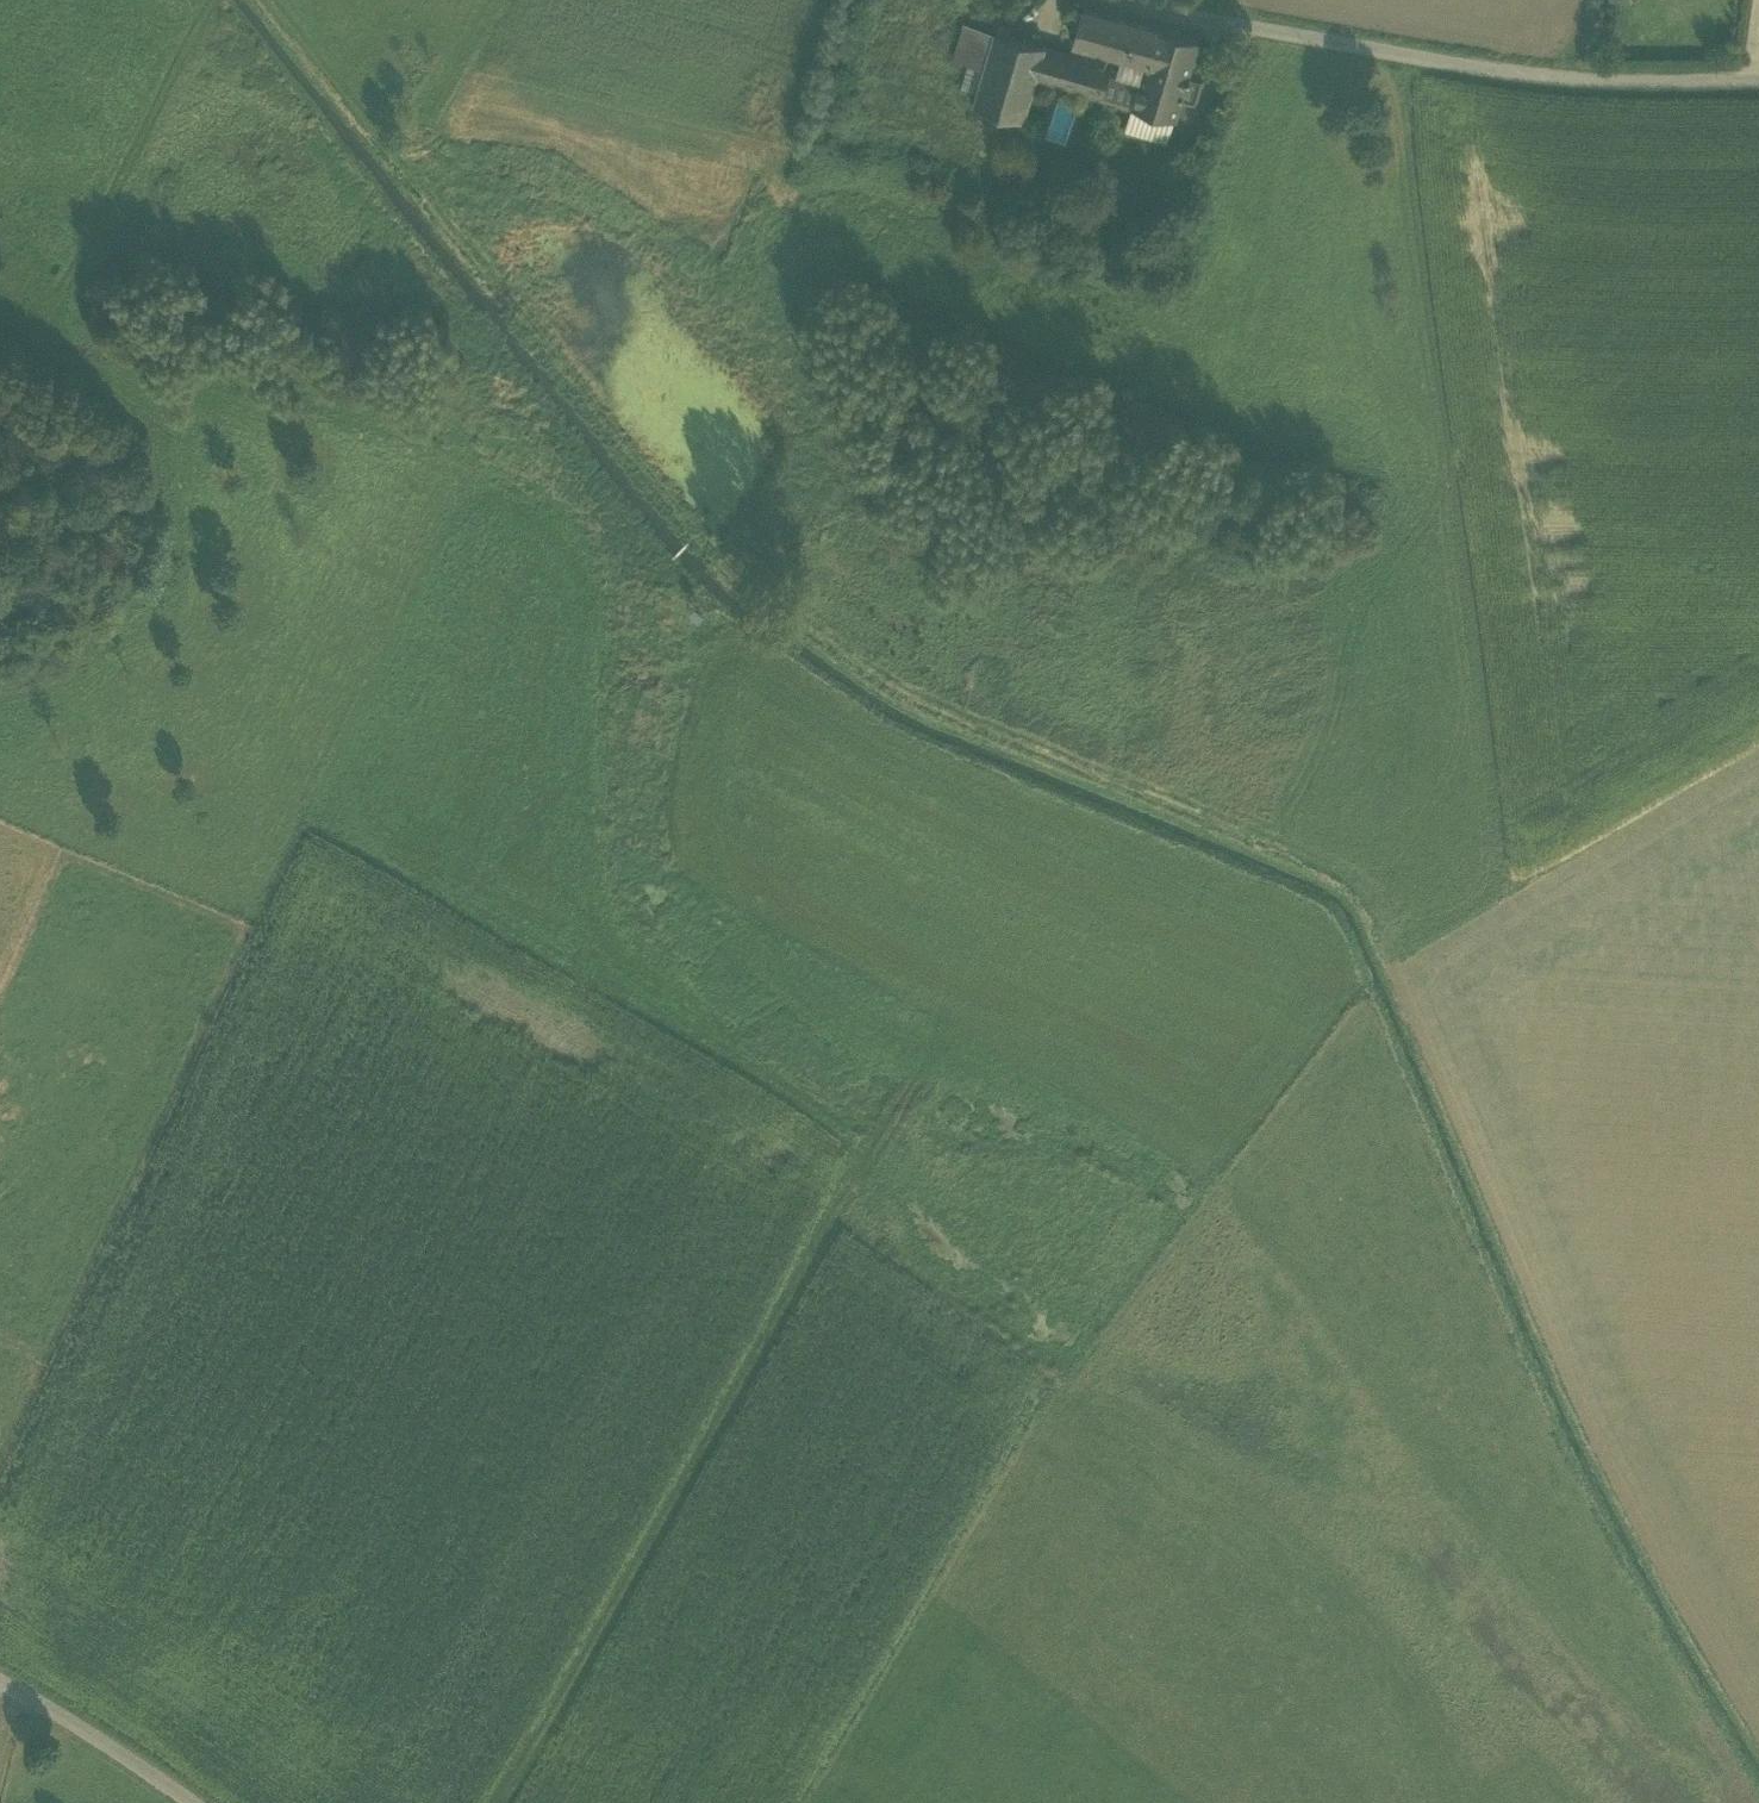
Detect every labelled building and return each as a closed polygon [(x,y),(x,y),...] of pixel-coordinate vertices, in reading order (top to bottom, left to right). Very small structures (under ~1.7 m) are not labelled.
[(1176,117),(1182,97),(1189,74),(1199,40),(1156,28),(1157,27),(1156,27),(1082,7),(1073,39),(1121,53),(1146,59),(1141,75),(1138,84),(1132,105),(1135,106),(1172,116),(1176,117)] [(974,103),(995,30),(968,22),(946,95),(974,103)] [(1024,118),(1036,78),(1045,47),(1045,45),(995,30),(974,103),(1024,118)] [(1109,65),(1045,47),(1036,78),(1100,96),(1106,74),(1109,65)] [(1117,68),(1141,75),(1146,59),(1121,53),(1117,68)] [(1138,84),(1106,74),(1100,96),(1132,105),(1138,84)] [(1202,78),(1189,74),(1182,97),(1195,101),(1202,78)] [(1172,116),(1135,106),(1128,127),(1166,137),(1172,116)]
